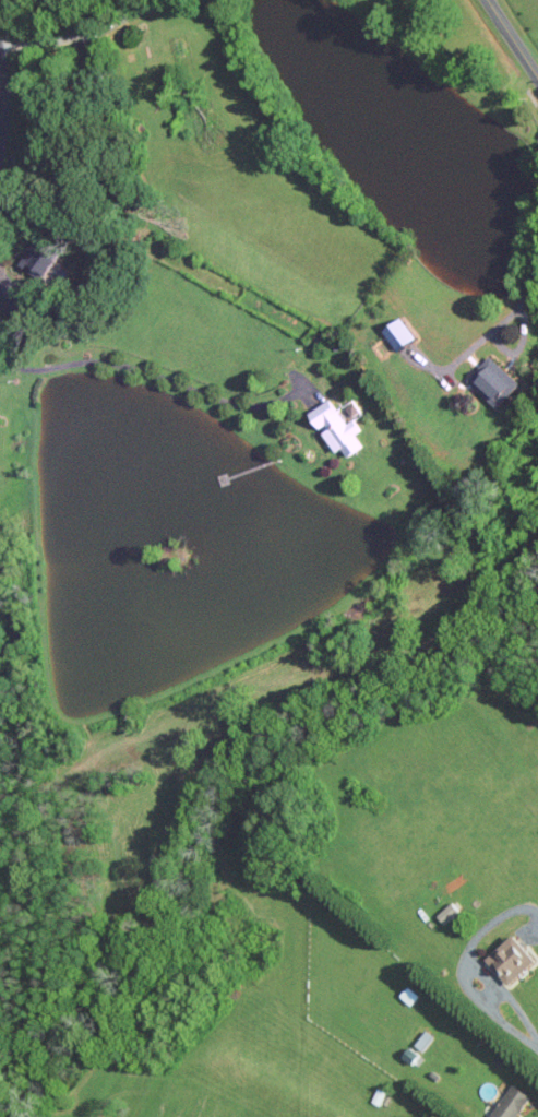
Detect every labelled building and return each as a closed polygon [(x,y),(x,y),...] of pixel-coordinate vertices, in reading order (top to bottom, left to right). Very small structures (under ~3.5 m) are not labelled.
[(19,262),(41,279),(62,252),(40,235),(19,262)] [(397,350),(416,337),(401,317),(383,330),(397,350)] [(520,382),(490,355),(467,380),(497,407),(520,382)] [(335,452),(343,447),(348,455),(363,446),(356,433),(361,430),(354,418),(346,423),(331,398),(310,411),(335,452)] [(362,409),(356,400),(347,407),(353,416),(362,409)] [(445,924),(459,910),(452,902),(437,915),(445,924)] [(487,957),(507,985),(537,963),(517,935),(487,957)] [(512,1083),(491,1116),(516,1116),(530,1095),(512,1083)]
